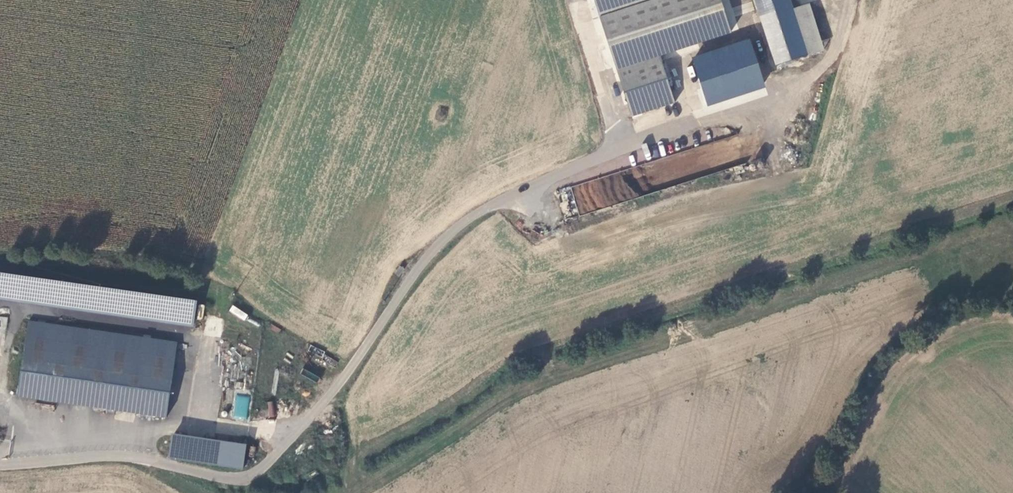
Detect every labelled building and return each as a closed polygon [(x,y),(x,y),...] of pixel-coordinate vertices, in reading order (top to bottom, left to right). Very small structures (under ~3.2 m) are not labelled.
[(632,116),(675,102),(660,54),(731,31),(721,0),(594,0),(632,116)] [(776,65),(807,54),(789,0),(755,0),(776,65)] [(763,82),(751,44),(693,63),(706,101),(763,82)] [(726,141),(654,158),(656,163),(673,164),(650,169),(664,170),(666,176),(674,177),(712,168),(713,145),(736,140),(736,136),(715,141),(726,141)] [(579,216),(615,205),(606,176),(570,188),(579,216)] [(0,275),(0,298),(44,304),(47,282),(0,275)] [(122,293),(47,282),(44,304),(119,315),(122,293)] [(193,326),(196,310),(190,303),(122,293),(119,315),(193,326)] [(244,321),(248,315),(232,305),(229,311),(244,321)] [(176,349),(27,327),(16,401),(165,423),(176,349)] [(316,382),(319,377),(305,369),(302,374),(316,382)] [(236,409),(247,409),(247,401),(236,401),(236,409)] [(266,417),(274,416),(272,402),(264,403),(266,417)] [(243,469),(246,443),(172,434),(169,459),(243,469)]
